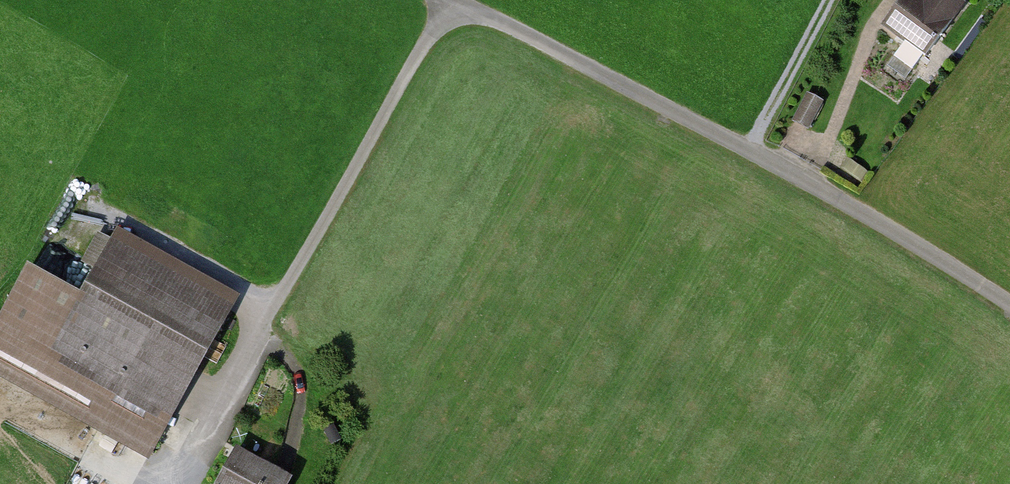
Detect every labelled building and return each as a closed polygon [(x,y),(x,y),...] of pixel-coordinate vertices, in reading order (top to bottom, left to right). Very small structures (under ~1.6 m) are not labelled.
[(881,28),(926,61),(966,6),(958,0),(924,0),(924,1),(923,0),(901,0),(881,28)] [(806,94),(793,123),(810,131),(824,103),(806,94)] [(241,300),(118,231),(111,243),(97,235),(82,266),(95,274),(84,293),(207,361),(241,300)] [(0,316),(0,383),(149,465),(207,361),(84,293),(80,301),(25,271),(0,316)] [(238,449),(219,483),(296,483),(298,482),(238,449)]
